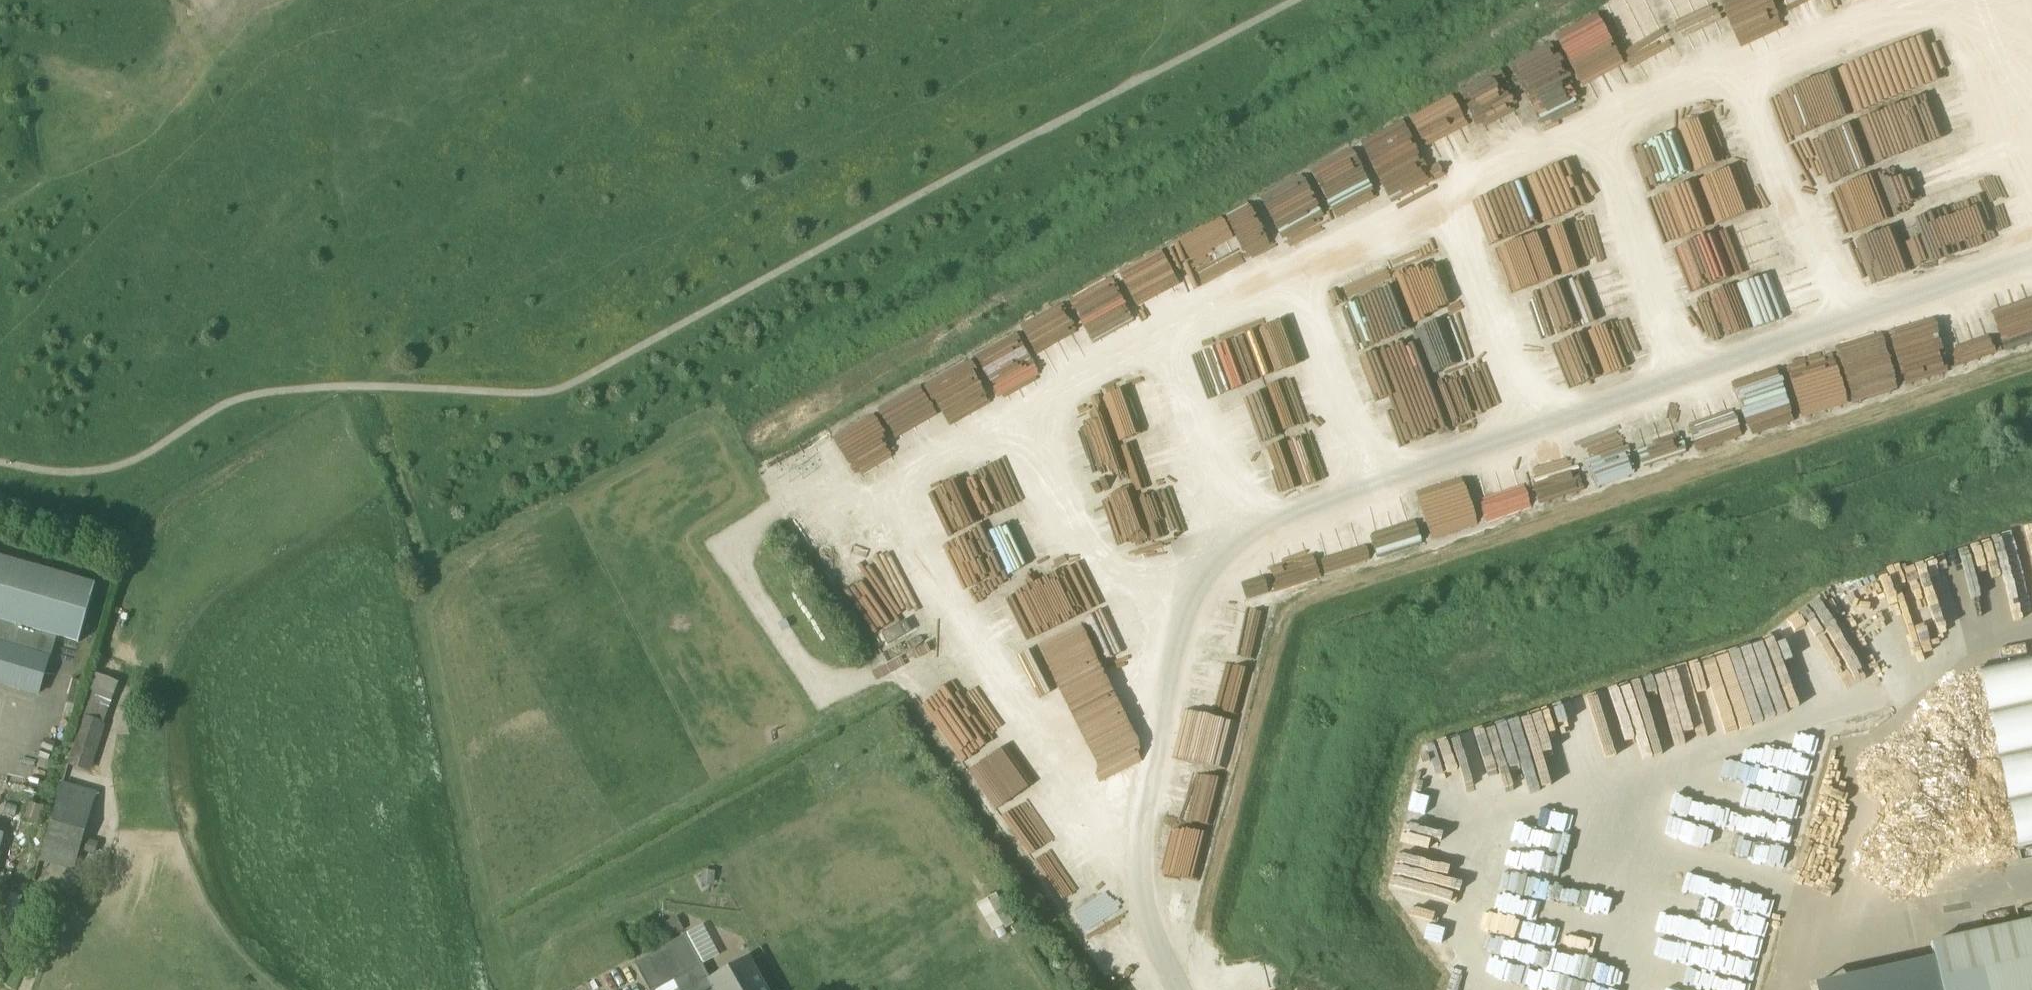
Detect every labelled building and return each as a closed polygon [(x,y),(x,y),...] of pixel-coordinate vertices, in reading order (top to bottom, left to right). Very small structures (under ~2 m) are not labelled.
[(96,583),(0,555),(0,682),(39,694),(56,636),(79,643),(96,583)] [(1987,675),(2024,847),(2031,845),(2031,666),(1987,675)] [(90,772),(94,760),(106,724),(104,723),(113,697),(93,690),(85,715),(67,764),(90,772)] [(73,867),(94,794),(62,784),(41,858),(73,867)] [(37,825),(44,806),(29,802),(23,820),(37,825)] [(95,854),(99,843),(87,839),(83,850),(95,854)] [(23,896),(11,893),(2,923),(14,926),(23,896)] [(684,927),(678,915),(663,923),(669,935),(684,927)] [(1971,939),(1978,972),(1982,989),(2031,989),(2031,925),(1971,939)] [(687,933),(634,962),(649,989),(656,989),(675,979),(681,989),(708,989),(713,987),(715,989),(767,989),(749,958),(713,978),(687,933)]
